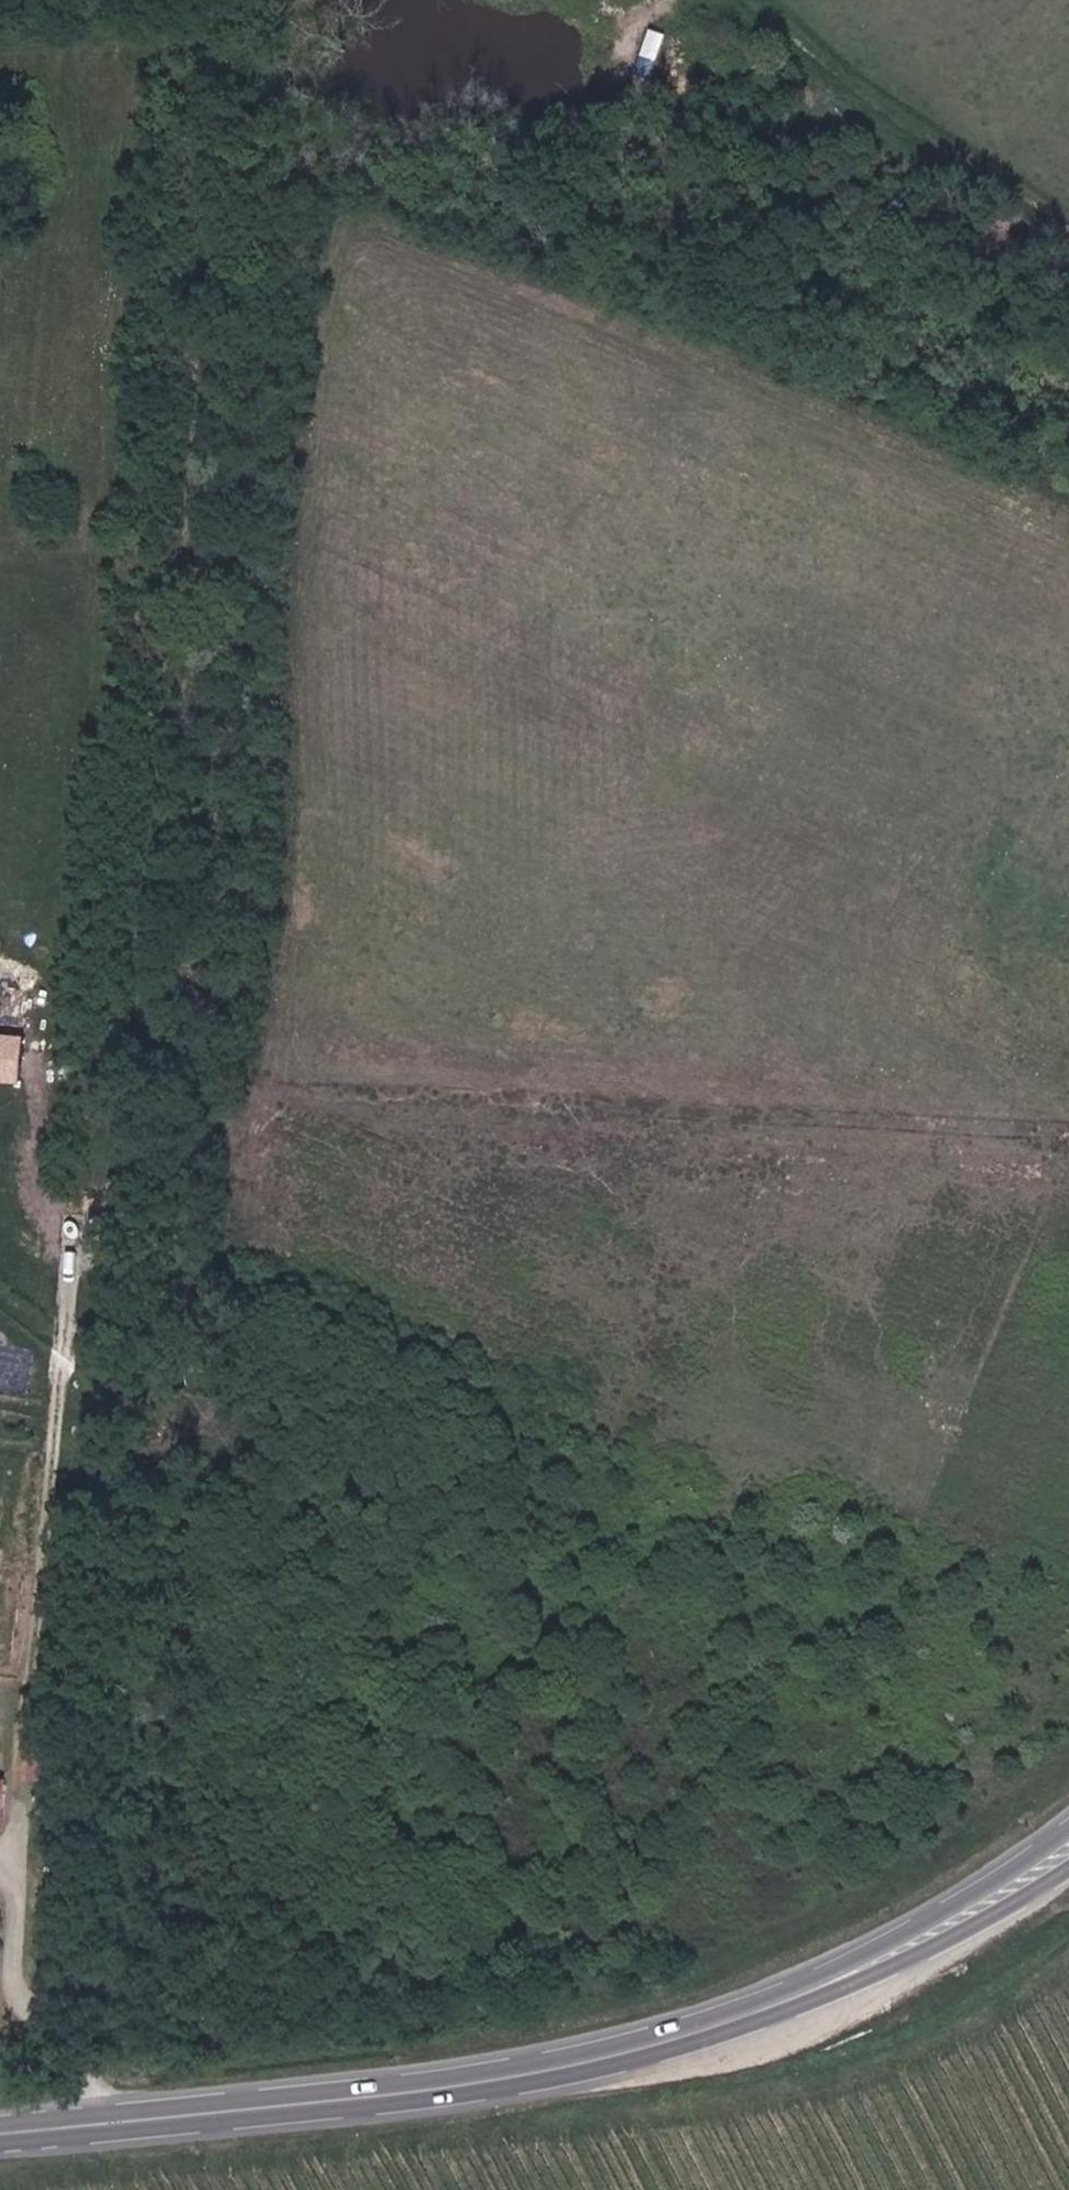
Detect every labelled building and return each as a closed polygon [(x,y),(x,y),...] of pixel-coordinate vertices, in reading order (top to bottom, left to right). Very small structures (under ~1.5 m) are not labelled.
[(647,26),(632,72),(653,79),(668,33),(647,26)] [(0,1038),(0,1083),(17,1085),(21,1040),(0,1038)]
